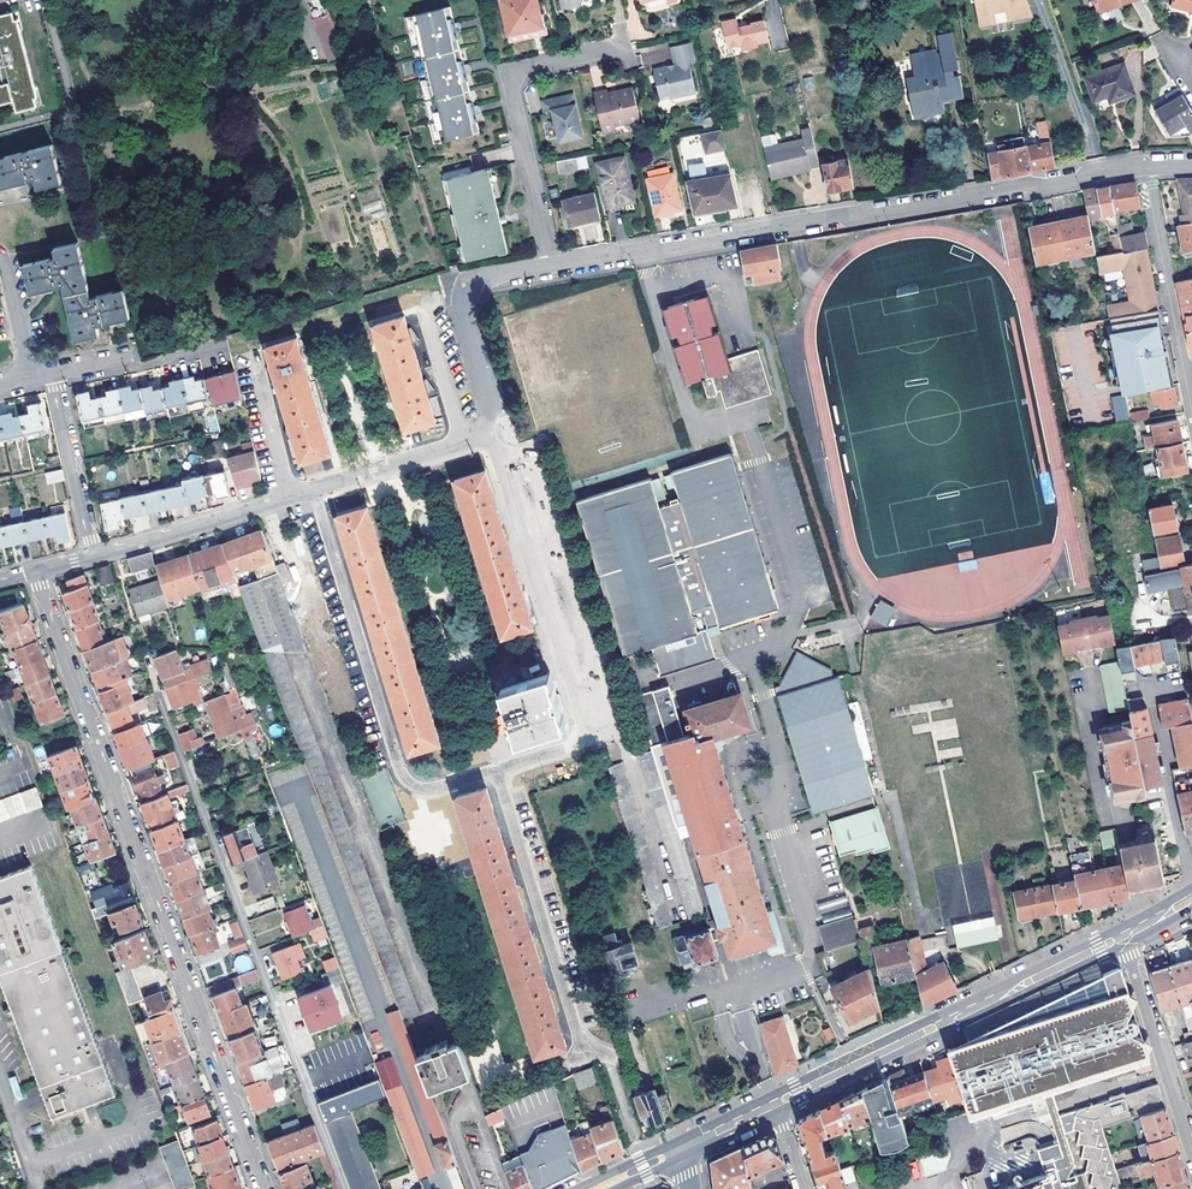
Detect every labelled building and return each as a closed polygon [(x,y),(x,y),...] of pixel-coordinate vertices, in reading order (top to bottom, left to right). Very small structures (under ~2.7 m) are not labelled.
[(538,0),(509,0),(501,2),(509,36),(545,28),(538,0)] [(565,9),(580,6),(579,0),(562,0),(565,9)] [(1024,0),(974,0),(977,15),(988,13),(990,22),(1010,18),(1008,9),(1027,6),(1024,0)] [(1099,12),(1138,0),(1095,0),(1099,12)] [(1168,6),(1190,11),(1189,15),(1191,16),(1191,0),(1169,0),(1168,6)] [(397,21),(435,144),(472,133),(467,116),(470,115),(467,107),(464,107),(455,76),(457,75),(455,66),(452,67),(442,35),(445,34),(442,25),(439,26),(434,10),(397,21)] [(327,61),(343,55),(328,13),(312,19),(327,61)] [(990,22),(988,13),(977,15),(978,24),(990,22)] [(11,103),(14,115),(33,110),(31,102),(34,101),(15,22),(13,23),(11,15),(0,17),(0,105),(11,103)] [(734,19),(720,23),(727,52),(741,48),(742,51),(756,48),(755,44),(767,41),(762,21),(736,27),(734,19)] [(545,28),(509,36),(511,44),(551,35),(549,27),(545,28)] [(909,79),(916,119),(945,114),(943,104),(964,100),(959,76),(954,77),(953,71),(958,70),(951,34),(937,37),(941,55),(937,55),(936,51),(912,55),(916,78),(909,79)] [(694,62),(689,43),(670,48),(675,65),(654,70),(660,96),(669,94),(670,98),(696,92),(689,63),(694,62)] [(1133,93),(1124,64),(1085,76),(1093,101),(1107,96),(1109,102),(1133,93)] [(1179,87),(1166,95),(1170,102),(1157,110),(1170,132),(1185,123),(1190,130),(1191,128),(1191,110),(1179,87)] [(639,120),(631,88),(615,92),(615,94),(608,97),(606,91),(593,94),(602,132),(615,128),(615,126),(639,120)] [(560,142),(583,137),(574,94),(543,100),(545,110),(553,109),(560,142)] [(1041,139),(1049,138),(1046,121),(1042,121),(1042,118),(1038,119),(1039,122),(1037,122),(1041,139)] [(1170,132),(1190,130),(1185,123),(1170,132)] [(707,154),(725,150),(720,129),(702,132),(707,154)] [(805,141),(766,149),(772,176),(795,172),(795,175),(812,171),(811,168),(819,166),(811,130),(803,132),(805,141)] [(1002,144),(984,148),(989,173),(1003,170),(1004,176),(1030,171),(1026,147),(1024,140),(1002,144)] [(1043,169),(1056,167),(1050,143),(1026,147),(1030,171),(1043,169)] [(51,145),(0,158),(0,188),(16,184),(29,180),(29,179),(35,178),(37,184),(35,184),(37,188),(61,182),(51,145)] [(585,155),(577,156),(557,160),(558,172),(588,166),(585,155)] [(607,206),(634,200),(624,157),(597,164),(607,206)] [(850,169),(848,158),(823,164),(829,192),(841,189),(840,185),(853,182),(850,169)] [(485,169),(480,171),(482,179),(488,177),(485,169)] [(990,179),(1004,176),(1003,170),(989,173),(990,179)] [(496,250),(506,246),(485,178),(482,179),(480,171),(446,181),(451,197),(448,198),(453,214),(456,213),(461,229),(458,230),(463,246),(466,245),(471,261),(498,253),(496,250)] [(695,216),(738,206),(731,176),(688,185),(695,216)] [(657,219),(682,214),(674,178),(649,184),(657,219)] [(1182,224),(1191,222),(1191,179),(1178,180),(1184,213),(1181,214),(1182,224)] [(1140,207),(1135,182),(1109,186),(1115,211),(1140,207)] [(1083,191),(1088,216),(1088,218),(1115,213),(1115,211),(1109,186),(1095,189),(1083,191)] [(570,228),(601,220),(595,195),(563,202),(570,228)] [(362,205),(364,214),(382,209),(380,200),(362,205)] [(1082,250),(1084,254),(1096,252),(1088,218),(1088,216),(1059,222),(1065,253),(1082,250)] [(1053,256),(1054,260),(1056,269),(1068,267),(1066,258),(1065,253),(1059,222),(1029,228),(1036,264),(1048,262),(1047,257),(1053,256)] [(1118,225),(1117,222),(1110,224),(1115,250),(1117,250),(1118,253),(1123,251),(1120,237),(1118,225)] [(1118,225),(1120,237),(1135,234),(1132,222),(1118,225)] [(1182,224),(1179,224),(1184,253),(1191,251),(1191,222),(1182,224)] [(1146,248),(1147,247),(1144,232),(1135,234),(1120,237),(1123,251),(1124,252),(1146,248)] [(129,318),(122,290),(95,296),(96,297),(90,299),(88,290),(89,289),(77,242),(53,248),(55,258),(47,260),(47,259),(23,264),(30,293),(54,288),(54,287),(63,284),(65,292),(64,293),(76,341),(100,335),(97,325),(103,323),(103,325),(129,318)] [(741,250),(747,284),(779,278),(778,269),(781,268),(776,244),(741,250)] [(1131,301),(1107,305),(1110,318),(1158,309),(1155,293),(1146,248),(1124,252),(1123,251),(1118,253),(1100,256),(1101,260),(1097,260),(1100,272),(1124,267),(1131,301)] [(1066,258),(1084,254),(1082,250),(1065,253),(1066,258)] [(1178,289),(1182,291),(1183,296),(1180,297),(1182,307),(1191,305),(1191,279),(1177,281),(1178,289)] [(724,392),(765,380),(752,338),(723,347),(715,320),(710,321),(707,314),(712,312),(703,283),(660,296),(666,315),(661,316),(664,327),(675,324),(678,331),(672,333),(684,371),(699,366),(705,384),(715,381),(714,378),(719,376),(724,392)] [(1184,317),(1187,316),(1187,321),(1185,324),(1187,332),(1191,331),(1191,305),(1182,307),(1184,317)] [(1163,333),(1158,309),(1110,318),(1115,343),(1163,333)] [(404,317),(374,326),(406,430),(436,421),(430,400),(431,399),(429,394),(432,392),(436,389),(429,380),(424,381),(414,348),(415,348),(414,344),(417,342),(421,340),(412,329),(408,330),(404,317)] [(726,341),(734,338),(729,320),(720,323),(726,341)] [(1163,333),(1115,343),(1120,366),(1168,356),(1166,347),(1163,333)] [(297,340),(267,348),(271,361),(267,363),(265,372),(269,373),(273,374),(275,381),(277,380),(289,421),(285,422),(284,436),(289,436),(292,436),(293,440),(295,439),(302,462),(332,452),(297,340)] [(1125,395),(1174,385),(1168,356),(1120,366),(1122,379),(1125,395)] [(205,376),(213,403),(240,398),(233,370),(219,373),(205,376)] [(213,403),(205,376),(182,380),(189,414),(201,412),(214,409),(213,403)] [(163,389),(167,408),(169,419),(189,414),(182,380),(171,383),(172,387),(163,389)] [(141,389),(145,408),(146,412),(167,408),(163,389),(154,391),(152,386),(141,389)] [(1177,397),(1174,386),(1153,391),(1155,402),(1161,401),(1162,407),(1178,404),(1177,397)] [(131,387),(119,389),(125,413),(145,408),(141,389),(132,391),(131,387)] [(99,398),(104,417),(125,413),(119,389),(108,392),(108,396),(99,398)] [(104,417),(99,398),(91,400),(89,392),(77,394),(83,422),(104,417)] [(1131,423),(1129,414),(1126,395),(1111,398),(1117,425),(1131,423)] [(22,416),(26,434),(47,429),(41,404),(29,406),(31,414),(22,416)] [(1131,423),(1149,420),(1147,410),(1129,414),(1131,423)] [(201,412),(189,414),(191,421),(202,419),(201,412)] [(125,413),(104,417),(105,425),(105,426),(126,421),(125,413)] [(5,439),(26,434),(22,416),(13,418),(11,414),(0,416),(0,417),(5,439)] [(104,417),(83,422),(84,430),(105,425),(104,417)] [(1158,448),(1181,443),(1177,420),(1146,427),(1148,441),(1143,441),(1145,450),(1154,448),(1158,448)] [(228,459),(223,441),(213,444),(218,462),(228,459)] [(126,451),(133,449),(131,442),(124,443),(126,451)] [(1165,477),(1189,472),(1184,457),(1181,443),(1158,448),(1165,477)] [(254,455),(252,445),(240,448),(242,458),(254,455)] [(1158,448),(1154,448),(1160,478),(1165,477),(1158,448)] [(779,607),(731,453),(672,471),(681,500),(679,501),(677,496),(670,499),(671,503),(658,507),(650,478),(575,502),(623,655),(646,648),(655,680),(712,662),(703,631),(779,607)] [(229,462),(237,492),(247,490),(246,486),(250,485),(253,484),(261,482),(254,455),(242,458),(229,462)] [(48,483),(65,479),(63,470),(46,474),(48,483)] [(225,472),(203,476),(208,495),(215,493),(216,497),(230,494),(225,472)] [(512,560),(494,502),(485,472),(455,481),(502,635),(532,627),(527,609),(512,560)] [(183,480),(184,485),(188,503),(200,501),(199,496),(208,495),(203,476),(183,480)] [(168,508),(188,503),(184,485),(163,489),(168,508)] [(147,513),(168,508),(163,489),(143,494),(147,513)] [(126,517),(147,513),(143,494),(122,498),(126,517)] [(118,519),(126,517),(122,498),(101,503),(107,529),(119,527),(118,519)] [(1149,510),(1154,534),(1178,529),(1173,505),(1149,510)] [(50,517),(65,513),(64,506),(48,510),(50,517)] [(398,711),(410,752),(439,743),(366,508),(337,516),(351,560),(364,604),(383,664),(398,711)] [(44,518),(49,537),(58,534),(60,542),(71,539),(65,513),(50,517),(44,518)] [(24,523),(29,541),(49,537),(44,518),(24,523)] [(303,528),(300,518),(278,525),(281,535),(303,528)] [(4,527),(8,546),(29,541),(24,523),(4,527)] [(8,546),(4,527),(0,528),(0,548),(8,546)] [(276,567),(262,530),(255,532),(222,544),(233,573),(253,567),(258,580),(239,587),(239,588),(262,650),(280,650),(307,651),(281,582),(276,567)] [(1179,536),(1155,541),(1159,557),(1162,571),(1186,566),(1185,565),(1179,536)] [(200,589),(235,577),(233,573),(222,544),(189,555),(200,589)] [(1082,544),(1068,546),(1074,589),(1088,587),(1082,544)] [(133,571),(156,565),(152,551),(138,556),(129,558),(133,571)] [(159,569),(158,565),(156,566),(161,582),(166,600),(182,595),(200,589),(189,555),(176,559),(178,563),(159,569)] [(1162,571),(1159,557),(1143,559),(1149,592),(1169,588),(1173,611),(1190,609),(1182,573),(1163,577),(1162,571)] [(176,559),(158,565),(159,569),(178,563),(176,559)] [(960,563),(961,570),(976,567),(975,561),(960,563)] [(276,567),(281,582),(291,578),(286,563),(276,567)] [(1163,577),(1182,573),(1190,609),(1191,609),(1191,563),(1185,565),(1186,566),(1162,571),(1163,577)] [(108,577),(105,565),(95,568),(98,579),(108,577)] [(200,589),(202,600),(239,588),(239,587),(235,577),(200,589)] [(71,610),(94,602),(85,578),(69,583),(71,590),(64,593),(71,610)] [(166,600),(161,582),(128,592),(136,616),(168,606),(166,600)] [(186,606),(182,595),(166,600),(168,606),(169,611),(186,606)] [(886,626),(896,608),(879,599),(870,617),(886,626)] [(77,628),(98,621),(100,620),(94,602),(71,610),(77,628)] [(0,613),(7,632),(30,623),(29,619),(23,604),(0,613)] [(1079,655),(1100,651),(1099,647),(1115,644),(1109,617),(1098,619),(1097,616),(1069,623),(1069,625),(1058,627),(1063,655),(1078,652),(1079,655)] [(98,621),(77,628),(85,650),(103,644),(99,633),(102,633),(98,621)] [(1002,621),(990,623),(991,633),(1004,631),(1002,621)] [(11,649),(36,639),(30,623),(7,632),(5,632),(11,649)] [(105,632),(102,633),(99,633),(103,644),(109,642),(105,632)] [(1177,645),(1191,642),(1191,633),(1175,637),(1177,645)] [(818,639),(820,647),(839,642),(837,634),(818,639)] [(1175,637),(1161,640),(1164,658),(1165,662),(1180,659),(1177,645),(1175,637)] [(43,657),(36,639),(11,649),(6,651),(9,660),(17,657),(20,666),(43,657)] [(1161,640),(1130,645),(1134,664),(1164,658),(1161,640)] [(93,671),(115,663),(120,661),(113,641),(109,642),(103,644),(85,650),(93,671)] [(1130,645),(1116,648),(1119,663),(1121,671),(1135,668),(1134,664),(1130,645)] [(237,649),(219,649),(223,660),(237,660),(237,649)] [(195,678),(212,672),(208,660),(190,666),(191,669),(183,672),(175,650),(154,657),(166,689),(195,678)] [(262,650),(398,1009),(402,1018),(419,1011),(280,650),(262,650)] [(814,813),(874,793),(838,680),(834,681),(831,672),(797,654),(779,686),(783,696),(778,697),(814,813)] [(26,683),(50,675),(43,657),(20,666),(26,683)] [(96,680),(99,687),(121,679),(115,663),(93,671),(94,674),(90,675),(93,682),(96,680)] [(1119,663),(1100,667),(1110,713),(1128,709),(1126,699),(1121,671),(1119,663)] [(4,672),(6,679),(17,675),(21,685),(26,683),(20,666),(4,672)] [(234,689),(226,667),(221,669),(225,681),(219,683),(223,693),(234,689)] [(33,702),(35,701),(56,693),(50,675),(26,683),(33,702)] [(555,700),(547,675),(501,689),(517,740),(563,725),(555,700)] [(195,678),(166,689),(174,709),(193,701),(194,704),(203,701),(198,689),(190,692),(188,688),(198,685),(195,678)] [(652,749),(676,827),(688,823),(720,925),(724,937),(729,954),(768,941),(776,938),(767,909),(720,755),(714,736),(727,732),(751,724),(740,692),(703,704),(702,701),(690,705),(691,708),(686,710),(689,719),(685,721),(686,724),(690,723),(693,732),(683,736),(665,680),(634,690),(652,749)] [(18,686),(10,689),(14,701),(21,698),(18,686)] [(783,696),(779,686),(774,688),(777,698),(778,697),(783,696)] [(108,712),(134,702),(129,687),(117,691),(116,687),(101,693),(108,712)] [(218,738),(237,731),(230,711),(241,707),(238,699),(235,692),(204,703),(218,738)] [(64,714),(56,693),(35,701),(42,722),(64,714)] [(153,695),(134,702),(108,712),(116,733),(136,725),(131,714),(148,707),(153,719),(161,716),(153,695)] [(1128,709),(1129,710),(1150,706),(1147,695),(1126,699),(1128,709)] [(1039,709),(1037,696),(1029,698),(1031,710),(1039,709)] [(1180,768),(1191,766),(1191,717),(1189,700),(1159,706),(1163,726),(1172,725),(1180,768)] [(1132,726),(1145,787),(1148,786),(1148,785),(1166,782),(1151,706),(1150,706),(1129,710),(1132,726)] [(242,729),(248,727),(245,717),(239,720),(242,729)] [(121,748),(147,739),(142,723),(136,725),(116,733),(121,748)] [(1110,735),(1102,737),(1114,795),(1122,793),(1123,797),(1146,792),(1145,787),(1132,726),(1110,730),(1110,735)] [(242,729),(254,761),(260,759),(248,727),(242,729)] [(1113,799),(1123,797),(1122,793),(1114,795),(1102,737),(1110,735),(1110,730),(1099,732),(1113,799)] [(183,751),(202,744),(200,738),(196,740),(193,731),(178,737),(183,751)] [(733,751),(727,732),(714,736),(720,755),(733,751)] [(153,736),(147,739),(154,758),(160,756),(153,736)] [(121,748),(129,768),(149,760),(154,758),(147,739),(121,748)] [(53,765),(56,774),(82,764),(75,745),(49,755),(53,765)] [(703,915),(676,827),(652,749),(638,755),(689,919),(703,915)] [(174,751),(163,755),(168,769),(179,764),(175,753),(174,751)] [(149,760),(129,768),(137,789),(141,788),(144,797),(160,791),(158,785),(163,783),(159,775),(155,777),(149,760)] [(622,762),(608,767),(659,929),(672,925),(622,762)] [(62,791),(89,781),(82,764),(56,774),(62,791)] [(40,770),(43,778),(56,774),(53,765),(40,770)] [(1180,768),(1173,769),(1186,831),(1191,830),(1191,766),(1180,768)] [(69,809),(72,808),(96,799),(89,781),(62,791),(69,809)] [(172,789),(174,796),(189,791),(187,785),(187,784),(172,789)] [(43,806),(37,787),(0,800),(0,821),(43,806)] [(166,792),(167,794),(169,798),(174,796),(172,789),(166,792)] [(498,828),(486,789),(457,798),(536,1055),(566,1045),(562,1030),(546,979),(529,926),(513,875),(498,828)] [(151,830),(177,821),(174,813),(178,812),(177,807),(175,807),(173,803),(171,803),(169,798),(167,794),(141,803),(151,830)] [(79,825),(102,816),(96,799),(72,808),(79,825)] [(847,817),(830,822),(841,856),(856,851),(858,855),(875,849),(876,852),(892,847),(879,806),(862,812),(863,815),(848,820),(847,817)] [(83,837),(85,843),(109,834),(102,816),(79,825),(83,837)] [(151,830),(158,850),(185,840),(178,820),(177,821),(151,830)] [(76,840),(83,837),(79,825),(71,828),(76,840)] [(220,830),(222,836),(235,831),(232,825),(220,830)] [(1103,848),(1120,845),(1117,829),(1099,832),(1103,848)] [(228,851),(233,864),(243,860),(261,853),(256,842),(242,847),(242,845),(240,846),(235,831),(222,836),(228,851)] [(292,842),(288,832),(282,834),(286,844),(292,842)] [(92,861),(116,852),(109,834),(85,843),(92,861)] [(193,837),(185,840),(192,857),(199,854),(193,837)] [(1074,873),(1093,869),(1090,852),(1077,854),(1073,837),(1066,838),(1074,873)] [(1156,839),(1120,846),(1124,865),(1129,887),(1147,884),(1164,880),(1156,839)] [(163,862),(165,866),(192,857),(185,840),(158,850),(163,862)] [(77,846),(70,848),(76,867),(84,864),(77,846)] [(1121,898),(1130,896),(1129,887),(1124,865),(1120,846),(1114,847),(1117,864),(1107,866),(1113,899),(1121,898)] [(243,860),(249,877),(251,876),(252,879),(257,892),(279,884),(267,851),(261,853),(243,860)] [(171,883),(198,873),(192,857),(165,866),(165,867),(170,879),(170,881),(171,883)] [(84,878),(93,871),(87,862),(77,869),(84,878)] [(33,865),(0,878),(0,981),(50,1117),(117,1092),(33,865)] [(1075,879),(1081,906),(1113,899),(1107,866),(1093,869),(1074,873),(1075,879)] [(171,883),(177,900),(204,889),(198,873),(171,883)] [(254,894),(257,892),(252,879),(251,876),(249,877),(248,878),(254,894)] [(1053,884),(1058,910),(1081,906),(1075,879),(1053,884)] [(108,900),(113,912),(135,904),(127,882),(112,888),(110,884),(90,891),(96,907),(108,900)] [(1058,910),(1053,884),(1014,891),(1020,922),(1033,920),(1032,915),(1058,910)] [(184,918),(207,910),(211,908),(208,901),(204,889),(177,900),(184,918)] [(218,905),(230,901),(228,894),(216,898),(218,905)] [(248,922),(278,911),(272,897),(243,908),(244,911),(248,922)] [(211,908),(218,905),(216,898),(208,901),(211,908)] [(819,901),(820,912),(848,909),(847,898),(819,901)] [(135,904),(113,912),(110,913),(114,924),(115,924),(116,927),(119,926),(121,931),(142,923),(135,904)] [(284,913),(293,937),(311,930),(323,926),(320,918),(313,920),(315,925),(312,926),(304,906),(284,913)] [(771,907),(767,909),(776,938),(768,941),(772,954),(785,950),(781,938),(771,907)] [(184,918),(190,935),(212,926),(213,926),(207,910),(184,918)] [(825,948),(861,939),(858,929),(855,917),(854,914),(818,924),(825,948)] [(858,929),(872,926),(869,914),(855,917),(858,929)] [(995,919),(955,927),(958,941),(997,933),(995,919)] [(215,934),(212,926),(190,935),(198,953),(226,943),(222,932),(215,934)] [(233,929),(238,941),(245,938),(240,926),(233,929)] [(315,939),(327,934),(323,926),(311,930),(315,939)] [(915,974),(907,938),(877,946),(876,943),(872,926),(858,929),(861,939),(868,962),(878,959),(883,981),(894,979),(895,984),(910,981),(908,975),(915,974)] [(716,957),(707,929),(675,939),(682,963),(688,961),(690,966),(716,958),(716,957)] [(115,941),(125,968),(131,966),(155,957),(145,930),(115,941)] [(615,932),(603,936),(608,949),(606,950),(614,975),(634,969),(632,963),(638,961),(632,942),(623,945),(622,940),(618,941),(615,932)] [(877,946),(907,938),(906,936),(876,943),(877,946)] [(233,953),(248,947),(245,938),(238,941),(229,944),(233,953)] [(291,946),(273,953),(277,966),(283,980),(301,973),(291,946)] [(254,969),(249,953),(232,959),(238,974),(254,969)] [(1173,965),(1170,966),(1184,1008),(1191,1006),(1191,959),(1173,965)] [(139,1002),(144,1000),(131,966),(125,968),(116,971),(128,1006),(139,1002)] [(1186,1017),(1191,1016),(1191,1006),(1184,1008),(1170,966),(1151,972),(1159,997),(1164,1015),(1183,1010),(1183,1012),(1186,1017)] [(339,968),(323,974),(327,985),(336,981),(336,983),(340,982),(344,980),(339,968)] [(879,1007),(870,968),(833,986),(850,1020),(879,1007)] [(241,985),(260,979),(256,969),(238,976),(241,985)] [(1069,1177),(1076,1159),(1067,1131),(1062,1115),(1053,1086),(1150,1056),(1144,1037),(1134,1032),(1132,1030),(1135,1029),(1136,1027),(1138,1025),(1138,1022),(1138,1020),(1137,1019),(1135,1018),(1131,1017),(1129,1017),(1128,1016),(1127,1015),(1133,1003),(1130,992),(1124,973),(1114,969),(1107,972),(1115,996),(950,1051),(952,1056),(956,1069),(965,1066),(967,1073),(958,1076),(963,1089),(971,1086),(973,1092),(965,1095),(967,1102),(970,1112),(1043,1088),(1061,1143),(1041,1150),(1048,1174),(1003,1188),(1073,1188),(1069,1177)] [(1115,996),(1107,972),(1028,1012),(950,1051),(1115,996)] [(214,996),(235,988),(241,985),(238,976),(210,986),(214,996)] [(344,980),(340,982),(351,1013),(356,1011),(344,980)] [(343,1018),(330,985),(299,997),(313,1034),(335,1026),(333,1022),(343,1018)] [(220,1013),(242,1005),(235,988),(214,996),(220,1013)] [(146,1019),(174,1009),(170,999),(169,1000),(167,997),(164,999),(162,993),(144,1000),(139,1002),(146,1019)] [(936,1000),(926,1005),(927,1007),(927,1009),(938,1004),(936,1000)] [(228,1035),(230,1038),(255,1029),(259,1027),(258,1024),(255,1026),(246,1003),(242,1005),(220,1013),(228,1035)] [(146,1019),(154,1041),(182,1030),(174,1009),(146,1019)] [(398,1009),(387,1013),(438,1143),(436,1144),(444,1167),(457,1162),(429,1089),(417,1057),(402,1018),(398,1009)] [(776,1077),(799,1066),(783,1016),(759,1023),(776,1077)] [(822,1030),(827,1042),(835,1039),(829,1027),(822,1030)] [(237,1058),(238,1060),(264,1051),(262,1045),(255,1029),(230,1038),(237,1058)] [(162,1063),(187,1053),(190,1052),(183,1033),(182,1030),(154,1041),(143,1045),(151,1067),(162,1063)] [(417,1057),(429,1089),(465,1076),(469,1074),(456,1041),(452,1042),(448,1044),(446,1040),(425,1048),(427,1052),(417,1057)] [(1188,1041),(1185,1042),(1184,1043),(1190,1061),(1191,1062),(1191,1040),(1188,1041)] [(272,1042),(262,1045),(264,1051),(274,1047),(272,1042)] [(247,1083),(275,1072),(284,1069),(275,1047),(274,1047),(264,1051),(238,1060),(239,1063),(247,1083)] [(171,1074),(176,1086),(196,1078),(187,1053),(162,1063),(167,1075),(171,1074)] [(964,1092),(963,1089),(958,1076),(956,1069),(952,1056),(941,1060),(943,1066),(925,1071),(933,1097),(935,1102),(945,1098),(964,1092)] [(375,1063),(418,1177),(434,1171),(391,1058),(375,1063)] [(573,1074),(579,1090),(600,1083),(594,1067),(573,1074)] [(933,1097),(925,1071),(904,1078),(901,1071),(889,1076),(894,1090),(900,1110),(919,1104),(918,1101),(933,1097)] [(275,1072),(247,1083),(255,1106),(267,1101),(268,1105),(275,1103),(274,1100),(281,1098),(283,1095),(275,1072)] [(628,1097),(634,1095),(628,1076),(622,1078),(628,1097)] [(889,1076),(868,1087),(869,1091),(880,1087),(882,1093),(894,1090),(889,1076)] [(183,1104),(204,1097),(196,1078),(176,1086),(174,1086),(181,1105),(183,1104)] [(636,1099),(642,1116),(647,1114),(650,1121),(664,1116),(662,1110),(671,1107),(667,1093),(658,1096),(655,1088),(647,1091),(643,1079),(632,1083),(637,1098),(636,1099)] [(1157,1080),(1078,1105),(1078,1110),(1074,1125),(1082,1127),(1079,1139),(1086,1141),(1083,1153),(1090,1156),(1087,1168),(1094,1170),(1091,1182),(1099,1184),(1098,1188),(1124,1188),(1120,1176),(1118,1168),(1104,1124),(1142,1113),(1166,1106),(1161,1092),(1157,1080)] [(862,1089),(870,1115),(879,1143),(883,1141),(904,1135),(908,1133),(900,1110),(894,1090),(882,1093),(880,1087),(869,1091),(868,1087),(862,1089)] [(848,1122),(870,1115),(862,1089),(849,1096),(841,1099),(848,1122)] [(948,1107),(967,1102),(965,1095),(964,1092),(945,1098),(948,1107)] [(204,1097),(183,1104),(189,1120),(210,1113),(204,1097)] [(918,1101),(919,1104),(920,1108),(935,1103),(935,1102),(933,1097),(918,1101)] [(850,1127),(848,1122),(841,1099),(829,1105),(821,1109),(830,1135),(850,1127)] [(601,1107),(606,1122),(613,1119),(608,1105),(601,1107)] [(1166,1106),(1142,1113),(1151,1140),(1175,1134),(1170,1119),(1166,1106)] [(484,1115),(488,1125),(505,1117),(501,1107),(484,1115)] [(823,1138),(830,1135),(821,1109),(800,1119),(809,1147),(814,1164),(837,1157),(835,1151),(828,1153),(823,1138)] [(1062,1115),(1067,1131),(1074,1129),(1074,1125),(1078,1110),(1062,1115)] [(351,1112),(338,1117),(342,1129),(328,1134),(349,1188),(380,1188),(351,1112)] [(338,1117),(323,1122),(328,1134),(342,1129),(338,1117)] [(592,1127),(593,1132),(603,1160),(608,1157),(624,1150),(621,1141),(613,1119),(606,1122),(592,1127)] [(193,1128),(200,1146),(222,1137),(216,1120),(193,1128)] [(568,1129),(566,1123),(552,1128),(538,1133),(529,1149),(525,1151),(519,1153),(523,1163),(533,1188),(540,1188),(541,1188),(550,1184),(564,1178),(581,1169),(571,1140),(568,1129)] [(279,1169),(320,1154),(325,1152),(314,1124),(268,1141),(274,1156),(279,1169)] [(593,1132),(571,1140),(581,1169),(586,1167),(603,1160),(593,1132)] [(1145,1161),(1152,1159),(1180,1150),(1177,1142),(1175,1134),(1151,1140),(1140,1144),(1145,1161)] [(748,1164),(749,1175),(783,1160),(779,1147),(776,1137),(773,1136),(769,1135),(744,1146),(748,1164)] [(906,1141),(904,1135),(883,1141),(885,1148),(906,1141)] [(204,1160),(227,1151),(222,1137),(200,1146),(198,1147),(203,1160),(204,1160)] [(178,1140),(159,1148),(174,1187),(193,1180),(188,1166),(183,1152),(180,1145),(178,1140)] [(180,1145),(183,1152),(191,1149),(189,1142),(180,1145)] [(744,1146),(731,1153),(729,1154),(713,1161),(716,1188),(752,1188),(749,1175),(748,1164),(744,1146)] [(203,1160),(198,1147),(193,1149),(195,1155),(193,1156),(196,1163),(203,1160)] [(1156,1170),(1160,1184),(1188,1175),(1185,1164),(1180,1150),(1152,1159),(1156,1170)] [(204,1160),(210,1176),(233,1167),(227,1151),(204,1160)] [(320,1154),(330,1182),(335,1180),(325,1152),(320,1154)] [(814,1164),(820,1184),(826,1183),(828,1188),(846,1188),(841,1170),(837,1157),(814,1164)] [(1141,1174),(1156,1170),(1152,1159),(1145,1161),(1137,1163),(1140,1171),(1141,1174)] [(287,1188),(310,1188),(315,1187),(306,1162),(281,1172),(282,1175),(287,1188)] [(506,1171),(513,1188),(533,1188),(523,1163),(506,1171)] [(1120,1176),(1140,1171),(1137,1163),(1118,1168),(1120,1176)] [(212,1188),(241,1188),(233,1167),(210,1176),(208,1177),(212,1188)] [(987,1170),(969,1177),(974,1188),(994,1188),(987,1170)] [(1085,1171),(1069,1177),(1073,1188),(1090,1188),(1085,1171)] [(1188,1175),(1160,1184),(1161,1188),(1191,1188),(1191,1187),(1188,1175)] [(174,1187),(175,1188),(191,1188),(196,1187),(193,1180),(174,1187)] [(333,1188),(339,1188),(335,1180),(330,1182),(333,1188)]
